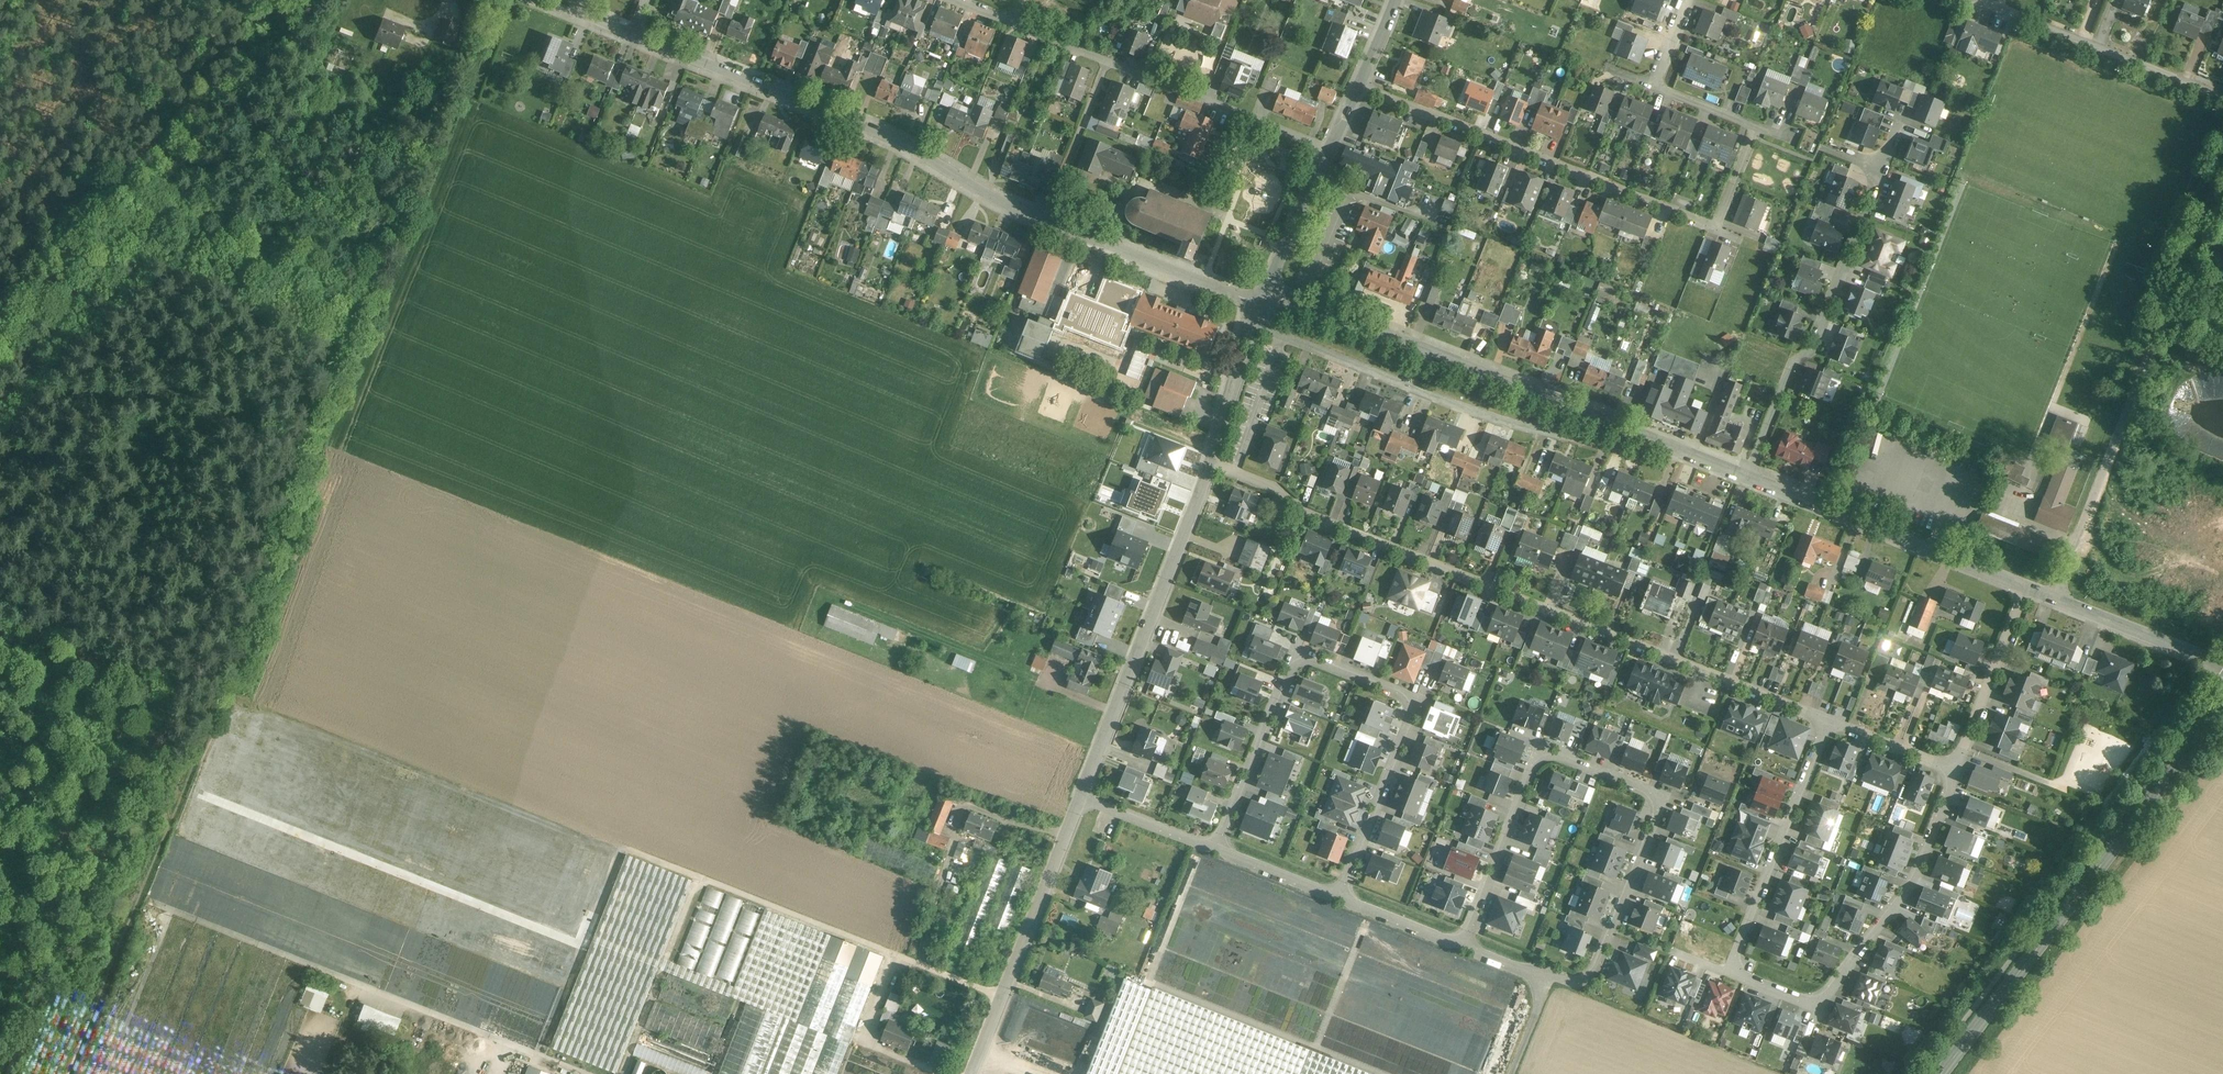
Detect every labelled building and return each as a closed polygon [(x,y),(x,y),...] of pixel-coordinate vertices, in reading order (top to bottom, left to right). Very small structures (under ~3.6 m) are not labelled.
[(669,9),(676,12),(677,15),(675,21),(711,35),(719,13),(697,4),(699,0),(673,0),(669,9)] [(719,13),(726,16),(731,1),(728,0),(724,0),(719,13)] [(857,3),(858,3),(870,8),(869,11),(878,15),(879,11),(884,0),(858,0),(857,3)] [(891,22),(903,27),(914,0),(899,0),(894,12),(891,22)] [(916,0),(914,0),(903,27),(915,31),(916,32),(920,22),(927,4),(916,0)] [(1185,15),(1215,26),(1211,36),(1221,40),(1227,26),(1217,23),(1222,12),(1229,15),(1235,0),(1191,0),(1185,15)] [(1355,6),(1360,8),(1361,8),(1364,0),(1339,0),(1355,6)] [(1634,9),(1647,14),(1646,17),(1657,21),(1665,0),(1664,0),(1638,0),(1634,9)] [(2123,5),(2122,8),(2142,17),(2149,2),(2148,1),(2148,0),(2125,0),(2123,5)] [(1469,7),(1455,1),(1451,9),(1466,15),(1469,7)] [(1171,5),(1164,2),(1158,16),(1165,19),(1171,5)] [(870,8),(858,3),(855,10),(867,15),(869,11),(870,8)] [(1360,8),(1355,6),(1353,13),(1349,11),(1347,15),(1363,21),(1368,11),(1361,8),(1360,8)] [(1740,14),(1725,9),(1722,16),(1730,19),(1737,22),(1740,14)] [(886,14),(887,14),(882,25),(889,28),(891,22),(894,12),(888,10),(886,14)] [(951,14),(941,10),(936,21),(933,30),(943,34),(951,14)] [(1347,15),(1335,10),(1330,23),(1335,25),(1335,24),(1343,27),(1347,15)] [(1722,16),(1707,10),(1698,33),(1718,41),(1723,29),(1726,30),(1730,19),(1722,16)] [(886,14),(879,11),(878,15),(875,22),(882,25),(886,14)] [(1461,17),(1447,11),(1444,19),(1454,23),(1454,24),(1457,25),(1461,17)] [(2219,15),(2210,11),(2204,24),(2214,28),(2217,19),(2219,15)] [(1444,19),(1426,12),(1415,39),(1435,47),(1439,37),(1441,38),(1441,36),(1448,38),(1454,24),(1454,23),(1444,19)] [(2195,18),(2181,12),(2173,31),(2195,40),(2198,33),(2202,24),(2194,21),(2195,18)] [(963,19),(951,14),(943,34),(955,39),(959,30),(963,19)] [(743,25),(733,22),(728,35),(747,43),(752,30),(752,29),(755,20),(746,17),(743,25)] [(936,21),(929,18),(926,25),(924,31),(931,34),(933,30),(936,21)] [(459,26),(442,19),(433,41),(451,47),(459,26)] [(405,29),(383,20),(375,40),(397,49),(405,29)] [(920,22),(916,32),(915,31),(913,38),(920,40),(924,31),(926,25),(920,22)] [(1631,26),(1619,22),(1617,29),(1628,33),(1629,33),(1631,26)] [(996,31),(975,23),(967,44),(964,52),(966,53),(981,58),(987,44),(990,46),(996,31)] [(1805,39),(1814,35),(1809,23),(1800,27),(1805,39)] [(2000,36),(1967,23),(1964,31),(1957,48),(1957,50),(1968,55),(1971,47),(1993,55),(2000,36)] [(1343,27),(1335,24),(1335,25),(1326,50),(1348,58),(1358,32),(1343,27)] [(2214,28),(2204,24),(2202,24),(2198,33),(2210,38),(2214,28)] [(1964,31),(1957,29),(1951,46),(1957,48),(1964,31)] [(965,32),(959,30),(955,39),(953,43),(959,45),(961,42),(965,32)] [(1149,38),(1131,31),(1123,51),(1141,58),(1149,38)] [(1629,33),(1628,33),(1624,43),(1626,44),(1621,57),(1640,65),(1650,41),(1629,33)] [(1027,44),(1009,37),(999,61),(1017,68),(1018,68),(1022,56),(1027,44)] [(466,41),(459,38),(456,47),(463,50),(466,41)] [(572,45),(556,38),(545,63),(551,66),(552,72),(572,79),(579,62),(572,59),(577,47),(572,45)] [(836,44),(823,39),(820,45),(834,51),(836,44)] [(799,47),(781,40),(772,61),(791,68),(796,57),(800,47),(799,47)] [(808,43),(802,41),(799,47),(800,47),(796,57),(802,60),(802,59),(808,43)] [(959,45),(956,55),(964,58),(966,53),(964,52),(967,44),(961,42),(959,45)] [(808,43),(802,59),(808,61),(814,45),(808,43)] [(820,45),(815,43),(814,45),(808,61),(803,73),(815,78),(822,61),(829,64),(834,51),(820,45)] [(1237,47),(1227,43),(1222,56),(1232,60),(1235,51),(1237,47)] [(1808,60),(1813,62),(1819,46),(1814,44),(1808,60)] [(1703,53),(1688,47),(1685,53),(1691,56),(1692,55),(1701,59),(1703,53)] [(1235,62),(1260,72),(1264,62),(1235,51),(1232,60),(1235,62)] [(880,56),(871,53),(864,71),(873,75),(873,74),(880,56)] [(1419,58),(1405,53),(1394,82),(1394,83),(1394,85),(1397,86),(1398,83),(1411,88),(1416,76),(1418,77),(1420,72),(1414,70),(1419,58)] [(1701,59),(1692,55),(1691,56),(1683,76),(1705,85),(1717,90),(1726,69),(1714,64),(1714,63),(1713,62),(1712,63),(1701,59)] [(868,59),(861,56),(858,64),(860,65),(858,71),(863,73),(868,59)] [(880,56),(873,74),(881,77),(888,59),(880,56)] [(1022,56),(1018,68),(1017,68),(1015,73),(1024,76),(1031,60),(1022,56)] [(614,65),(596,57),(589,74),(596,77),(595,79),(606,84),(607,84),(611,73),(614,65)] [(1813,62),(1808,60),(1804,69),(1810,72),(1814,62),(1813,62)] [(850,61),(847,69),(857,73),(858,71),(860,65),(858,64),(850,61)] [(1066,62),(1060,77),(1067,80),(1073,65),(1066,62)] [(1260,72),(1235,62),(1223,91),(1241,98),(1247,83),(1256,86),(1261,73),(1260,72)] [(1090,71),(1073,65),(1067,80),(1061,94),(1080,102),(1085,91),(1083,90),(1090,71)] [(1795,66),(1789,81),(1798,85),(1804,69),(1795,66)] [(644,74),(628,67),(626,73),(622,84),(632,88),(633,90),(628,102),(639,106),(645,89),(640,87),(639,86),(644,74)] [(845,74),(826,67),(821,81),(849,92),(857,73),(847,69),(845,74)] [(1804,69),(1798,85),(1807,88),(1809,84),(1813,73),(1810,72),(1804,69)] [(617,75),(612,88),(619,91),(622,84),(626,73),(619,70),(617,75)] [(1206,77),(1192,71),(1189,78),(1204,84),(1206,77)] [(617,75),(611,73),(607,84),(606,84),(605,86),(612,88),(617,75)] [(651,77),(644,74),(639,86),(640,87),(645,89),(650,79),(651,77)] [(1279,81),(1266,76),(1262,88),(1275,93),(1279,81)] [(1788,87),(1765,78),(1758,96),(1770,101),(1769,104),(1780,108),(1788,87)] [(639,106),(638,106),(648,110),(647,113),(657,117),(669,86),(650,79),(645,89),(639,106)] [(901,89),(883,81),(877,97),(895,104),(901,89)] [(1134,90),(1114,82),(1106,101),(1127,109),(1134,90)] [(1901,90),(1881,82),(1877,92),(1881,94),(1877,104),(1894,111),(1898,100),(1902,90),(1901,90)] [(1494,93),(1471,83),(1467,94),(1472,96),(1468,106),(1486,113),(1494,93)] [(1152,89),(1140,84),(1137,91),(1149,96),(1152,89)] [(1807,88),(1805,93),(1820,99),(1823,93),(1815,89),(1816,87),(1809,84),(1807,88)] [(936,85),(929,101),(937,103),(943,88),(936,85)] [(1180,95),(1156,85),(1148,106),(1151,107),(1154,99),(1167,104),(1168,100),(1177,103),(1179,96),(1180,96),(1180,95)] [(1613,93),(1596,86),(1591,100),(1587,101),(1584,109),(1603,116),(1604,116),(1607,109),(1613,93)] [(1741,86),(1735,101),(1745,106),(1751,90),(1741,86)] [(1533,87),(1527,104),(1526,106),(1533,108),(1540,90),(1533,87)] [(1338,94),(1323,88),(1319,98),(1333,104),(1338,94)] [(1913,92),(1902,88),(1901,90),(1902,90),(1898,100),(1908,104),(1913,92)] [(919,96),(901,89),(895,104),(913,111),(919,96)] [(1547,93),(1540,90),(1533,108),(1540,111),(1542,104),(1543,104),(1547,93)] [(705,98),(685,91),(680,105),(685,107),(679,122),(692,126),(688,135),(703,140),(708,130),(713,132),(719,118),(713,116),(718,104),(704,100),(705,98)] [(1441,100),(1418,91),(1414,101),(1432,108),(1433,106),(1438,108),(1441,100)] [(1805,93),(1804,93),(1796,114),(1806,118),(1807,116),(1820,121),(1827,102),(1820,99),(1805,93)] [(1298,102),(1281,95),(1274,111),(1292,118),(1298,102)] [(1180,96),(1179,96),(1177,103),(1200,112),(1203,105),(1180,96)] [(1527,104),(1509,96),(1506,105),(1503,106),(1504,109),(1500,119),(1518,126),(1526,106),(1527,104)] [(1639,103),(1625,98),(1619,114),(1616,122),(1616,123),(1629,128),(1639,103)] [(1949,106),(1928,98),(1918,122),(1939,131),(1949,106)] [(728,104),(719,101),(718,104),(713,116),(719,118),(713,132),(728,138),(734,121),(723,117),(728,104)] [(1127,109),(1106,101),(1099,120),(1101,120),(1099,125),(1113,131),(1119,117),(1125,119),(1129,110),(1127,109)] [(1318,110),(1298,102),(1292,118),(1312,126),(1318,110)] [(1653,109),(1639,103),(1629,128),(1643,133),(1648,121),(1653,109)] [(1843,103),(1842,112),(1855,113),(1856,105),(1843,103)] [(739,109),(728,104),(723,117),(734,121),(739,109)] [(1540,111),(1533,128),(1546,134),(1556,109),(1543,104),(1542,104),(1540,111)] [(592,105),(589,114),(597,117),(600,109),(592,105)] [(993,113),(974,106),(971,115),(964,132),(982,139),(993,113)] [(971,115),(952,108),(946,125),(964,132),(971,115)] [(1010,113),(999,108),(995,120),(1005,124),(1010,113)] [(1578,111),(1571,108),(1569,114),(1566,122),(1573,124),(1578,111)] [(1880,115),(1864,108),(1862,115),(1877,121),(1880,115)] [(1569,114),(1556,109),(1546,134),(1559,139),(1566,122),(1569,114)] [(1607,109),(1604,116),(1603,116),(1601,123),(1607,125),(1613,112),(1607,109)] [(1660,126),(1656,137),(1669,143),(1680,115),(1667,110),(1660,126)] [(1214,122),(1198,116),(1187,111),(1179,130),(1207,141),(1214,122)] [(1403,124),(1374,112),(1364,137),(1393,148),(1403,124)] [(1619,114),(1613,112),(1607,125),(1614,128),(1616,123),(1616,122),(1619,114)] [(1680,115),(1669,143),(1685,149),(1690,138),(1696,121),(1680,115)] [(1877,121),(1862,115),(1859,122),(1858,122),(1853,133),(1858,135),(1855,143),(1871,149),(1878,132),(1875,131),(1874,129),(1877,121)] [(797,129),(766,116),(760,132),(772,137),(773,134),(792,142),(797,129)] [(1099,120),(1093,117),(1088,129),(1096,133),(1099,125),(1101,120),(1099,120)] [(1648,121),(1643,133),(1642,134),(1649,137),(1654,124),(1648,121)] [(1654,124),(1649,137),(1655,140),(1656,137),(1660,126),(1654,124)] [(1113,131),(1099,125),(1096,133),(1115,140),(1117,133),(1113,131)] [(1723,131),(1708,125),(1702,142),(1699,149),(1700,150),(1714,155),(1723,131)] [(1737,137),(1723,131),(1714,155),(1727,161),(1730,153),(1737,137)] [(749,138),(737,134),(729,153),(741,158),(749,138)] [(828,141),(810,134),(802,156),(803,156),(804,159),(807,160),(810,159),(820,163),(820,162),(827,146),(828,141)] [(1015,137),(1008,134),(1001,152),(1008,155),(1012,145),(1013,145),(1015,137)] [(1207,141),(1190,134),(1183,153),(1199,159),(1207,141)] [(1461,144),(1442,136),(1435,154),(1454,162),(1461,144)] [(1948,142),(1933,136),(1931,143),(1938,146),(1937,150),(1944,153),(1948,142)] [(1690,138),(1685,149),(1684,152),(1690,155),(1691,153),(1696,140),(1690,138)] [(1934,147),(1913,139),(1905,160),(1926,168),(1934,147)] [(1110,147),(1091,140),(1080,168),(1100,175),(1103,167),(1122,174),(1120,178),(1128,181),(1137,160),(1109,149),(1110,147)] [(1700,150),(1699,149),(1702,142),(1696,140),(1691,153),(1697,155),(1700,150)] [(1170,147),(1155,141),(1153,148),(1167,154),(1170,147)] [(1421,141),(1415,157),(1419,158),(1422,159),(1428,144),(1421,141)] [(1013,145),(1012,145),(1008,155),(1006,159),(1007,159),(1000,175),(1019,182),(1030,155),(1018,150),(1019,147),(1013,145)] [(1405,191),(1413,170),(1393,162),(1392,165),(1380,161),(1381,159),(1346,145),(1339,164),(1371,176),(1365,192),(1395,204),(1396,200),(1407,204),(1411,193),(1405,191)] [(827,146),(820,162),(827,164),(833,148),(827,146)] [(864,163),(839,153),(832,169),(831,171),(835,173),(856,181),(864,163)] [(1065,159),(1051,153),(1048,162),(1046,168),(1059,174),(1065,159)] [(1697,155),(1691,153),(1689,159),(1695,161),(1697,155)] [(1737,156),(1730,153),(1727,161),(1725,165),(1732,168),(1737,156)] [(1030,155),(1019,182),(1038,189),(1044,173),(1046,168),(1048,162),(1030,155)] [(1498,164),(1488,160),(1476,190),(1486,194),(1487,194),(1497,198),(1508,169),(1498,165),(1498,164)] [(882,170),(864,163),(856,181),(852,192),(862,196),(864,193),(872,196),(882,170)] [(1849,170),(1835,164),(1831,173),(1836,175),(1836,174),(1846,178),(1849,170)] [(826,167),(819,185),(829,189),(835,173),(831,171),(832,169),(826,167)] [(1846,178),(1836,174),(1836,175),(1831,173),(1829,172),(1824,182),(1827,183),(1826,187),(1852,197),(1858,183),(1846,178)] [(1542,181),(1522,173),(1514,191),(1510,201),(1511,202),(1531,209),(1542,181)] [(1923,185),(1902,176),(1899,182),(1897,181),(1893,191),(1911,198),(1917,200),(1923,185)] [(1573,193),(1555,186),(1545,210),(1563,217),(1568,205),(1573,193)] [(1852,197),(1826,187),(1825,190),(1829,192),(1825,202),(1825,203),(1835,207),(1847,211),(1852,197)] [(1514,191),(1508,188),(1502,203),(1509,206),(1511,202),(1510,201),(1514,191)] [(1911,198),(1893,191),(1890,198),(1908,205),(1911,198)] [(1211,216),(1151,192),(1146,202),(1142,201),(1137,201),(1133,203),(1130,206),(1128,210),(1128,215),(1130,219),(1131,221),(1133,223),(1134,224),(1145,228),(1145,229),(1185,245),(1180,257),(1192,262),(1196,249),(1198,250),(1211,216)] [(905,195),(900,208),(897,207),(891,221),(912,230),(916,219),(923,202),(905,195)] [(885,202),(871,197),(866,212),(871,214),(879,218),(885,202)] [(1745,197),(1735,222),(1756,231),(1766,205),(1745,197)] [(1908,205),(1890,198),(1884,214),(1902,221),(1908,205)] [(1452,214),(1456,203),(1446,199),(1442,211),(1452,214)] [(1652,218),(1607,200),(1603,209),(1598,221),(1599,221),(1644,239),(1645,237),(1652,218)] [(1835,207),(1825,203),(1825,202),(1820,201),(1817,209),(1831,215),(1835,207)] [(897,207),(885,202),(879,218),(876,225),(888,230),(891,221),(897,207)] [(941,209),(923,202),(916,219),(934,227),(941,209)] [(1603,209),(1587,203),(1584,208),(1577,227),(1577,228),(1578,228),(1579,224),(1586,227),(1585,231),(1594,234),(1599,221),(1598,221),(1603,209)] [(1568,205),(1563,217),(1561,221),(1571,225),(1577,208),(1568,205)] [(1577,208),(1571,225),(1577,227),(1584,208),(1578,206),(1577,208)] [(1396,212),(1382,207),(1380,213),(1393,218),(1392,219),(1393,219),(1396,212)] [(1380,213),(1366,208),(1357,229),(1365,232),(1362,240),(1361,239),(1358,247),(1359,247),(1359,248),(1377,255),(1383,240),(1384,240),(1392,219),(1393,218),(1380,213)] [(1831,215),(1817,209),(1815,208),(1811,219),(1818,222),(1818,221),(1827,225),(1831,215)] [(879,218),(871,214),(868,222),(876,225),(879,218)] [(1832,225),(1830,226),(1827,225),(1818,221),(1818,222),(1817,224),(1814,225),(1813,229),(1814,232),(1810,241),(1836,252),(1844,231),(1836,228),(1835,227),(1832,225)] [(994,229),(976,222),(969,240),(987,247),(994,229)] [(1586,227),(1579,224),(1578,228),(1577,228),(1577,230),(1584,233),(1585,231),(1586,227)] [(1425,244),(1430,230),(1421,227),(1416,241),(1425,244)] [(950,233),(939,228),(934,240),(941,243),(945,244),(950,233)] [(1023,240),(994,229),(987,247),(1009,256),(1016,259),(1023,240)] [(1405,246),(1408,238),(1395,232),(1392,240),(1405,246)] [(1903,243),(1876,232),(1873,242),(1875,243),(1869,256),(1867,256),(1863,265),(1872,268),(1888,275),(1890,276),(1894,267),(1893,266),(1899,252),(1903,243)] [(960,237),(950,233),(945,244),(956,249),(960,237)] [(1657,241),(1645,237),(1644,239),(1640,248),(1652,253),(1657,241)] [(1781,242),(1767,237),(1764,244),(1778,250),(1781,242)] [(1731,248),(1713,241),(1703,265),(1713,269),(1722,272),(1731,248)] [(1065,254),(1039,244),(1019,294),(1024,296),(1054,308),(1059,297),(1073,260),(1064,256),(1065,254)] [(857,262),(861,249),(851,246),(848,260),(857,262)] [(1420,250),(1411,246),(1407,255),(1417,258),(1420,250)] [(1417,258),(1407,255),(1405,260),(1415,263),(1417,258)] [(1704,257),(1698,255),(1693,267),(1699,269),(1700,269),(1704,257)] [(1009,256),(1001,276),(1016,282),(1024,262),(1016,259),(1009,256)] [(1822,263),(1803,256),(1800,265),(1801,265),(1801,264),(1819,271),(1822,263)] [(1415,263),(1405,260),(1401,272),(1412,276),(1416,278),(1418,272),(1412,269),(1415,263)] [(1819,271),(1801,264),(1801,265),(1796,277),(1803,279),(1799,290),(1817,298),(1822,286),(1817,284),(1822,272),(1819,271)] [(1713,269),(1703,265),(1698,278),(1699,278),(1699,277),(1700,277),(1707,280),(1707,281),(1708,281),(1713,269)] [(1699,269),(1693,267),(1690,274),(1696,277),(1699,269)] [(1888,275),(1872,268),(1867,281),(1883,287),(1888,275)] [(1425,269),(1421,280),(1426,282),(1430,272),(1425,269)] [(1722,272),(1713,269),(1708,281),(1720,285),(1724,273),(1722,272)] [(1396,281),(1372,272),(1366,287),(1395,298),(1401,283),(1408,286),(1412,276),(1401,272),(1400,271),(1396,281)] [(1078,305),(1068,301),(1059,297),(1054,308),(1024,296),(1019,309),(1041,318),(1039,324),(1029,320),(1029,321),(1023,336),(1026,337),(1024,340),(1019,353),(1040,361),(1053,367),(1054,365),(1041,359),(1046,345),(1048,346),(1056,324),(1104,343),(1113,321),(1114,319),(1130,325),(1143,292),(1105,278),(1094,310),(1078,305)] [(1883,287),(1867,281),(1863,289),(1875,293),(1880,295),(1883,287)] [(1408,286),(1401,283),(1395,298),(1409,304),(1415,289),(1408,286)] [(1439,290),(1426,285),(1420,300),(1433,305),(1439,290)] [(1863,289),(1854,285),(1854,286),(1845,308),(1844,309),(1848,310),(1847,313),(1861,319),(1864,309),(1870,311),(1874,301),(1872,300),(1874,294),(1875,293),(1863,289)] [(1162,300),(1143,292),(1130,325),(1208,356),(1219,327),(1209,323),(1210,320),(1203,317),(1202,320),(1180,312),(1160,304),(1162,300)] [(1799,306),(1782,299),(1779,308),(1784,310),(1796,314),(1799,306)] [(1473,305),(1463,302),(1461,307),(1458,314),(1451,330),(1471,337),(1477,322),(1468,318),(1473,305)] [(1461,307),(1451,303),(1448,310),(1458,314),(1461,307)] [(1516,307),(1506,303),(1498,322),(1508,326),(1509,323),(1516,326),(1521,312),(1515,309),(1516,307)] [(1448,310),(1439,306),(1433,323),(1451,330),(1458,314),(1448,310)] [(1796,314),(1784,310),(1781,317),(1780,317),(1776,325),(1778,326),(1775,334),(1794,341),(1797,334),(1798,334),(1802,325),(1800,325),(1803,317),(1796,314)] [(1500,317),(1485,311),(1480,324),(1495,330),(1500,317)] [(1859,334),(1841,327),(1829,357),(1848,364),(1859,334)] [(1539,328),(1533,344),(1527,360),(1545,367),(1552,351),(1547,349),(1553,334),(1539,328)] [(976,329),(972,342),(990,347),(994,334),(976,329)] [(1721,338),(1725,344),(1734,339),(1729,333),(1721,338)] [(1533,344),(1514,336),(1508,352),(1527,360),(1533,344)] [(1577,342),(1562,336),(1557,348),(1565,351),(1563,355),(1570,358),(1577,342)] [(1580,336),(1577,342),(1590,347),(1593,341),(1580,336)] [(1590,347),(1577,342),(1573,353),(1586,358),(1590,347)] [(1676,356),(1660,350),(1655,364),(1669,370),(1670,370),(1676,356)] [(1589,367),(1608,374),(1612,363),(1594,356),(1589,367)] [(1699,365),(1676,356),(1670,370),(1669,370),(1668,373),(1692,383),(1699,365)] [(1639,359),(1630,382),(1644,388),(1648,376),(1642,374),(1647,362),(1639,359)] [(1608,374),(1589,367),(1584,382),(1602,389),(1608,374)] [(1324,375),(1307,368),(1300,386),(1311,390),(1309,395),(1315,397),(1324,375)] [(1843,375),(1824,368),(1822,374),(1830,378),(1840,382),(1843,375)] [(1159,370),(1156,369),(1144,397),(1155,401),(1154,404),(1153,407),(1155,408),(1180,418),(1183,411),(1186,402),(1188,397),(1191,398),(1194,389),(1195,387),(1196,385),(1197,383),(1170,372),(1169,374),(1162,371),(1160,370),(1159,370)] [(1822,374),(1808,369),(1800,391),(1821,400),(1830,378),(1822,374)] [(1692,383),(1668,373),(1662,388),(1654,385),(1642,414),(1683,430),(1685,427),(1697,432),(1704,414),(1692,409),(1691,410),(1683,407),(1692,383)] [(1626,381),(1608,374),(1602,389),(1620,396),(1626,381)] [(1341,382),(1324,375),(1315,397),(1312,403),(1313,403),(1310,409),(1314,411),(1315,413),(1320,415),(1323,414),(1326,415),(1327,412),(1328,410),(1329,410),(1333,399),(1334,400),(1341,382)] [(1731,379),(1719,408),(1729,412),(1741,383),(1731,379)] [(1288,388),(1281,405),(1283,406),(1289,408),(1296,390),(1288,387),(1288,388)] [(1385,399),(1368,392),(1361,410),(1378,417),(1385,399)] [(1403,406),(1385,399),(1378,417),(1373,429),(1388,434),(1392,423),(1396,424),(1403,406)] [(1344,412),(1333,407),(1329,417),(1341,421),(1344,412)] [(1719,408),(1718,408),(1705,441),(1721,447),(1725,448),(1731,434),(1722,431),(1729,412),(1719,408)] [(1355,416),(1344,412),(1341,421),(1350,425),(1352,425),(1355,416)] [(1341,421),(1329,417),(1326,425),(1337,430),(1339,427),(1341,421)] [(1446,424),(1429,417),(1421,436),(1425,437),(1421,447),(1434,453),(1435,450),(1439,441),(1446,424)] [(2076,426),(2058,419),(2050,439),(2067,446),(2076,426)] [(1350,425),(1341,421),(1339,427),(1348,431),(1350,425)] [(1744,425),(1737,422),(1735,427),(1734,427),(1731,434),(1725,448),(1738,454),(1747,432),(1745,431),(1746,429),(1744,425)] [(1463,431),(1446,424),(1439,441),(1456,448),(1463,431)] [(1286,434),(1268,427),(1264,438),(1267,439),(1267,438),(1282,444),(1286,434)] [(1813,448),(1794,440),(1795,436),(1784,431),(1775,454),(1807,467),(1812,456),(1815,449),(1813,448)] [(1405,437),(1393,432),(1388,443),(1393,445),(1401,448),(1405,437)] [(1155,437),(1150,435),(1136,469),(1154,476),(1156,476),(1160,466),(1177,472),(1186,448),(1156,436),(1155,437)] [(1510,442),(1492,435),(1485,453),(1491,455),(1488,462),(1500,467),(1502,460),(1510,442)] [(1421,444),(1405,437),(1401,448),(1399,452),(1399,453),(1415,460),(1421,444)] [(1282,444),(1267,438),(1267,439),(1258,461),(1276,468),(1285,445),(1282,444)] [(1435,450),(1453,457),(1456,448),(1439,441),(1435,450)] [(1527,449),(1510,442),(1502,460),(1520,467),(1527,449)] [(1828,449),(1815,443),(1813,448),(1815,449),(1812,456),(1823,461),(1828,449)] [(1464,468),(1468,457),(1455,452),(1451,463),(1452,463),(1460,466),(1464,468)] [(1573,462),(1556,455),(1549,472),(1566,479),(1573,462)] [(2054,474),(2045,498),(2043,497),(2035,519),(2066,532),(2075,510),(2063,506),(2080,464),(2074,462),(2073,462),(2057,455),(2050,472),(2054,474)] [(1481,462),(1468,457),(1464,468),(1477,473),(1481,462)] [(1591,469),(1573,462),(1566,479),(1563,487),(1581,494),(1591,469)] [(1457,473),(1460,466),(1452,463),(1449,470),(1457,473)] [(1349,471),(1332,464),(1324,487),(1341,493),(1344,484),(1350,471),(1349,471)] [(2024,469),(2014,464),(2012,468),(2008,475),(2007,478),(2014,481),(2017,474),(2021,476),(2024,469)] [(1358,468),(1351,466),(1349,471),(1350,471),(1344,484),(1351,487),(1358,468)] [(1477,473),(1464,468),(1462,473),(1475,478),(1477,473)] [(1637,480),(1619,473),(1612,491),(1630,498),(1637,480)] [(1531,478),(1519,474),(1516,484),(1527,488),(1531,478)] [(2021,476),(2017,474),(2014,481),(2024,486),(2028,479),(2021,476)] [(1172,483),(1156,476),(1154,476),(1150,485),(1135,479),(1131,491),(1127,489),(1121,505),(1142,513),(1142,512),(1157,517),(1163,502),(1165,503),(1172,483)] [(1380,483),(1362,476),(1353,498),(1364,502),(1367,500),(1372,502),(1380,483)] [(1543,483),(1531,478),(1527,488),(1539,493),(1543,483)] [(1654,487),(1637,480),(1630,498),(1626,507),(1634,510),(1637,501),(1647,505),(1654,487)] [(1421,487),(1414,484),(1411,493),(1409,499),(1416,502),(1421,487)] [(1411,493),(1393,486),(1386,505),(1393,508),(1395,512),(1403,515),(1409,499),(1411,493)] [(1692,498),(1685,495),(1686,491),(1677,487),(1666,514),(1713,532),(1723,505),(1714,502),(1712,506),(1704,503),(1706,499),(1694,494),(1692,498)] [(1259,498),(1237,489),(1231,503),(1227,514),(1248,523),(1249,522),(1241,519),(1245,510),(1250,512),(1253,504),(1256,505),(1259,498)] [(1456,489),(1453,499),(1465,503),(1469,493),(1456,489)] [(1454,495),(1445,491),(1440,502),(1443,503),(1440,511),(1446,513),(1452,500),(1454,495)] [(1594,498),(1586,495),(1580,509),(1588,513),(1594,498)] [(1440,502),(1425,496),(1416,517),(1419,518),(1419,519),(1420,522),(1424,524),(1427,522),(1435,525),(1440,511),(1443,503),(1440,502)] [(1664,500),(1656,497),(1649,515),(1657,519),(1664,500)] [(1452,500),(1446,513),(1453,516),(1454,511),(1460,513),(1463,505),(1452,500)] [(1518,511),(1508,507),(1503,520),(1501,525),(1503,526),(1511,529),(1516,516),(1518,511)] [(1753,515),(1737,508),(1731,521),(1732,522),(1729,531),(1743,537),(1747,527),(1754,530),(1754,532),(1768,538),(1773,523),(1758,517),(1758,516),(1758,515),(1754,514),(1753,514),(1753,515)] [(1460,513),(1454,511),(1453,516),(1446,533),(1464,540),(1473,518),(1460,513)] [(2047,540),(1981,514),(1974,529),(2041,555),(2047,540)] [(1503,520),(1489,515),(1486,522),(1485,522),(1483,529),(1482,529),(1480,534),(1481,534),(1477,545),(1475,550),(1483,554),(1485,548),(1495,552),(1504,529),(1503,529),(1503,526),(1501,525),(1503,520)] [(1131,535),(1137,522),(1123,516),(1107,558),(1138,570),(1149,542),(1131,535)] [(1526,520),(1516,516),(1511,529),(1510,531),(1520,535),(1526,520)] [(1583,526),(1581,533),(1593,537),(1595,531),(1583,526)] [(1337,541),(1312,531),(1300,560),(1320,568),(1318,574),(1329,578),(1336,562),(1329,559),(1337,541)] [(1543,539),(1525,532),(1516,556),(1533,562),(1543,539)] [(1579,538),(1565,533),(1560,546),(1573,551),(1574,548),(1579,538)] [(1589,537),(1580,533),(1579,538),(1574,548),(1583,552),(1589,537)] [(1657,533),(1654,543),(1663,546),(1666,537),(1657,533)] [(1821,542),(1804,535),(1795,557),(1803,561),(1807,559),(1813,561),(1816,555),(1821,542)] [(1714,549),(1726,553),(1727,554),(1732,542),(1719,537),(1714,549)] [(1558,545),(1543,539),(1533,562),(1549,568),(1558,545)] [(1269,549),(1249,541),(1240,563),(1260,570),(1269,549)] [(1676,541),(1674,546),(1684,550),(1686,545),(1676,541)] [(1840,549),(1821,542),(1816,555),(1835,562),(1840,549)] [(1632,558),(1640,561),(1644,553),(1632,548),(1629,557),(1632,558)] [(1696,549),(1692,558),(1701,562),(1705,552),(1696,549)] [(1721,565),(1726,553),(1714,549),(1710,560),(1721,565)] [(1357,553),(1349,550),(1342,569),(1353,573),(1352,575),(1362,579),(1363,579),(1368,565),(1370,559),(1363,556),(1363,554),(1357,552),(1357,553)] [(1726,553),(1721,565),(1726,567),(1731,555),(1727,554),(1726,553)] [(1603,566),(1580,556),(1571,578),(1595,587),(1603,566)] [(1860,560),(1848,556),(1843,568),(1856,572),(1860,560)] [(1640,561),(1632,558),(1627,570),(1636,573),(1640,561)] [(1104,564),(1094,560),(1091,568),(1100,572),(1104,564)] [(1726,567),(1721,565),(1710,560),(1707,568),(1717,572),(1723,575),(1726,567)] [(1223,570),(1207,563),(1199,584),(1226,594),(1232,579),(1234,574),(1223,570)] [(1896,572),(1873,563),(1866,581),(1889,590),(1896,572)] [(1244,571),(1225,564),(1223,570),(1234,574),(1232,579),(1239,582),(1244,571)] [(1368,565),(1363,579),(1362,579),(1360,583),(1368,586),(1375,568),(1368,565)] [(1625,575),(1603,566),(1595,587),(1617,596),(1621,588),(1626,575),(1625,575)] [(1717,572),(1707,568),(1706,568),(1704,574),(1714,578),(1717,572)] [(1636,573),(1627,570),(1625,575),(1626,575),(1621,588),(1628,591),(1636,573)] [(1428,583),(1400,572),(1390,598),(1394,599),(1396,601),(1404,605),(1407,604),(1418,609),(1426,589),(1428,583)] [(1695,585),(1684,581),(1678,595),(1687,599),(1690,600),(1692,595),(1692,594),(1696,585),(1695,585)] [(1709,587),(1697,582),(1695,585),(1696,585),(1692,594),(1692,595),(1704,599),(1709,587)] [(1109,584),(1104,597),(1120,603),(1126,590),(1109,584)] [(1675,594),(1652,585),(1645,604),(1653,607),(1652,609),(1667,615),(1671,606),(1675,594)] [(1825,590),(1809,585),(1805,596),(1820,602),(1821,601),(1825,590)] [(1440,595),(1426,589),(1418,609),(1433,615),(1440,595)] [(1758,589),(1753,601),(1761,604),(1765,591),(1758,589)] [(1833,593),(1825,590),(1821,601),(1829,604),(1833,593)] [(1765,591),(1761,604),(1767,606),(1772,594),(1765,591)] [(1982,605),(1970,600),(1947,591),(1942,604),(1965,613),(1963,617),(1976,622),(1982,605)] [(1481,601),(1463,594),(1452,622),(1478,631),(1484,616),(1477,614),(1481,601)] [(1678,595),(1675,594),(1671,606),(1682,611),(1687,599),(1678,595)] [(1104,597),(1098,595),(1092,611),(1116,621),(1123,605),(1120,603),(1104,597)] [(1921,596),(1909,626),(1925,632),(1937,602),(1921,596)] [(1212,607),(1192,600),(1183,622),(1203,630),(1204,627),(1212,630),(1216,620),(1208,617),(1212,607)] [(1733,607),(1718,601),(1708,626),(1724,632),(1733,607)] [(882,624),(833,604),(825,625),(874,644),(882,624)] [(1303,612),(1285,605),(1279,620),(1284,622),(1283,624),(1296,629),(1297,627),(1302,629),(1303,625),(1308,613),(1303,612)] [(1317,609),(1306,605),(1303,612),(1308,613),(1303,625),(1310,627),(1314,616),(1317,609)] [(1511,613),(1498,607),(1493,620),(1488,632),(1489,632),(1502,637),(1511,613)] [(1749,613),(1733,607),(1724,632),(1739,638),(1749,613)] [(1116,621),(1092,611),(1085,627),(1099,633),(1110,637),(1116,621)] [(1522,617),(1511,613),(1502,637),(1512,641),(1513,642),(1517,630),(1522,617)] [(1321,616),(1315,614),(1314,616),(1310,627),(1308,631),(1314,634),(1318,624),(1321,616)] [(1484,616),(1478,631),(1487,635),(1489,632),(1488,632),(1493,620),(1484,616)] [(1774,626),(1761,621),(1751,644),(1765,650),(1774,626)] [(1273,631),(1257,624),(1252,636),(1255,638),(1256,637),(1269,643),(1273,631)] [(1340,633),(1318,624),(1314,634),(1311,642),(1333,651),(1340,633)] [(1393,638),(1398,626),(1392,624),(1387,636),(1393,638)] [(899,631),(887,626),(883,636),(895,640),(899,631)] [(1093,647),(1099,633),(1085,627),(1082,626),(1076,640),(1093,647)] [(1545,626),(1539,629),(1536,637),(1531,648),(1534,649),(1547,654),(1556,630),(1554,630),(1554,629),(1551,628),(1550,628),(1545,626)] [(1787,632),(1774,626),(1765,650),(1778,655),(1787,632)] [(2055,630),(2046,626),(2043,632),(2038,647),(2036,651),(2052,657),(2062,633),(2055,631),(2055,630)] [(1526,634),(1517,630),(1513,642),(1512,641),(1511,645),(1520,649),(1526,634)] [(1561,633),(1559,631),(1558,631),(1556,630),(1547,654),(1559,659),(1562,660),(1567,649),(1570,641),(1567,635),(1562,633),(1562,632),(1561,633)] [(1409,632),(1401,632),(1401,642),(1410,641),(1409,632)] [(2043,632),(2034,633),(2029,644),(2038,647),(2043,632)] [(1814,638),(1801,633),(1792,654),(1806,660),(1814,638)] [(2069,636),(2062,633),(2052,657),(2068,664),(2069,664),(2070,660),(2076,645),(2078,639),(2069,635),(2069,636)] [(1529,634),(1522,652),(1531,656),(1534,649),(1531,648),(1536,637),(1529,634)] [(1972,640),(1959,635),(1951,655),(1967,662),(1975,664),(1983,644),(1976,641),(1972,639),(1972,640)] [(1381,644),(1362,636),(1352,659),(1373,667),(1378,657),(1386,660),(1393,643),(1383,639),(1381,644)] [(1269,643),(1256,637),(1255,638),(1251,649),(1254,650),(1251,657),(1270,664),(1273,657),(1276,658),(1281,647),(1269,643)] [(1828,643),(1814,638),(1806,660),(1819,665),(1828,643)] [(1082,651),(1056,640),(1052,651),(1078,661),(1078,662),(1082,651)] [(1217,648),(1197,640),(1193,651),(1224,663),(1228,652),(1217,648)] [(1429,654),(1406,644),(1393,676),(1417,685),(1429,654)] [(1590,644),(1584,646),(1581,654),(1576,666),(1579,667),(1592,672),(1601,648),(1599,647),(1596,646),(1595,645),(1595,646),(1590,644)] [(1855,649),(1842,644),(1833,665),(1846,671),(1855,649)] [(2038,647),(2029,644),(2027,651),(2035,654),(2036,651),(2038,647)] [(2083,652),(2076,645),(2070,660),(2078,663),(2083,652)] [(1183,653),(1170,648),(1166,658),(1179,663),(1183,653)] [(1607,650),(1604,649),(1603,649),(1601,648),(1592,672),(1604,677),(1607,678),(1612,666),(1615,659),(1612,652),(1607,650)] [(1103,657),(1083,649),(1082,651),(1078,662),(1078,661),(1077,663),(1083,665),(1082,668),(1096,673),(1097,671),(1103,657)] [(1573,652),(1567,649),(1562,660),(1559,659),(1557,666),(1567,670),(1573,652)] [(1868,654),(1855,649),(1846,671),(1860,676),(1868,654)] [(1573,652),(1567,670),(1576,674),(1579,667),(1576,666),(1581,654),(1573,652)] [(2132,664),(2104,653),(2097,672),(2106,675),(2103,685),(2121,692),(2132,664)] [(977,662),(958,654),(954,665),(972,673),(977,662)] [(1889,659),(1875,654),(1871,666),(1884,671),(1889,659)] [(1048,659),(1037,655),(1032,666),(1043,671),(1048,659)] [(1935,658),(1928,655),(1928,656),(1923,667),(1922,669),(1921,672),(1929,675),(1933,665),(1935,658)] [(1227,657),(1224,665),(1233,669),(1236,661),(1227,657)] [(1166,658),(1163,665),(1163,664),(1154,668),(1149,681),(1168,688),(1175,670),(1176,670),(1179,663),(1166,658)] [(1892,658),(1882,684),(1896,690),(1907,663),(1893,658),(1892,658)] [(2096,661),(2088,658),(2082,673),(2090,676),(2096,661)] [(2026,663),(2018,660),(2016,666),(2024,669),(2026,663)] [(2078,663),(2070,660),(2069,664),(2068,664),(2067,667),(2076,670),(2078,663)] [(1474,671),(1449,661),(1441,681),(1466,691),(1474,671)] [(1975,664),(1967,662),(1964,670),(1976,675),(1980,666),(1975,664)] [(1214,677),(1218,666),(1208,663),(1204,673),(1214,677)] [(1915,666),(1907,663),(1907,664),(1907,663),(1896,690),(1919,699),(1924,687),(1917,684),(1919,678),(1921,672),(1922,669),(1923,667),(1916,664),(1915,666)] [(1689,684),(1637,664),(1627,690),(1679,711),(1689,684)] [(1258,673),(1240,665),(1236,674),(1241,676),(1241,675),(1255,681),(1258,673)] [(1929,675),(1934,677),(1938,669),(1938,667),(1933,665),(1929,675)] [(1612,666),(1607,678),(1604,677),(1602,684),(1611,688),(1619,669),(1612,666)] [(1780,669),(1773,667),(1769,679),(1775,681),(1780,669)] [(1096,673),(1082,668),(1079,676),(1073,674),(1068,687),(1087,695),(1093,682),(1092,682),(1096,673)] [(1786,672),(1780,669),(1775,681),(1781,684),(1786,672)] [(1952,675),(1938,669),(1934,677),(1931,687),(1945,693),(1952,675)] [(1976,675),(1964,670),(1961,678),(1967,681),(1973,684),(1976,675)] [(1929,675),(1921,672),(1919,678),(1917,684),(1924,687),(1929,675)] [(2049,680),(2031,672),(2029,679),(2039,683),(2047,686),(2049,680)] [(2029,679),(2014,673),(2011,680),(2009,679),(2007,686),(2033,697),(2039,683),(2029,679)] [(1255,681),(1241,675),(1241,676),(1237,687),(1241,689),(1238,697),(1258,704),(1261,695),(1258,694),(1262,684),(1255,681)] [(1934,677),(1929,675),(1924,687),(1930,689),(1931,687),(1934,677)] [(1961,678),(1952,675),(1945,693),(1960,698),(1967,681),(1961,678)] [(1323,688),(1304,681),(1302,688),(1298,686),(1294,698),(1305,702),(1319,707),(1323,696),(1320,695),(1323,688)] [(1818,684),(1812,682),(1808,694),(1814,697),(1818,684)] [(1825,687),(1818,684),(1814,697),(1820,699),(1825,687)] [(2033,697),(2007,686),(2004,694),(2006,694),(2003,702),(2017,707),(2028,711),(2033,697)] [(1857,700),(1851,697),(1846,709),(1852,712),(1857,700)] [(1553,712),(1524,700),(1515,722),(1544,734),(1553,712)] [(1455,708),(1436,701),(1434,708),(1445,712),(1445,711),(1452,714),(1455,708)] [(1319,707),(1305,702),(1303,709),(1305,710),(1321,716),(1324,709),(1319,707)] [(1741,706),(1732,702),(1722,729),(1739,736),(1740,733),(1756,739),(1758,732),(1765,715),(1764,715),(1753,711),(1754,709),(1741,704),(1741,706)] [(1393,709),(1375,703),(1367,723),(1367,724),(1381,730),(1387,732),(1390,725),(1391,725),(1394,719),(1390,717),(1393,709)] [(1303,709),(1291,705),(1288,711),(1303,716),(1305,710),(1303,709)] [(1434,708),(1432,707),(1423,728),(1449,738),(1450,735),(1453,736),(1458,724),(1453,722),(1456,716),(1452,714),(1445,711),(1445,712),(1434,708)] [(2028,711),(2017,707),(2015,713),(2033,720),(2036,714),(2028,711)] [(1236,718),(1217,711),(1215,718),(1225,723),(1225,722),(1233,725),(1236,718)] [(1303,716),(1288,711),(1286,717),(1289,719),(1285,729),(1302,736),(1299,743),(1308,746),(1317,722),(1303,716)] [(1774,716),(1765,713),(1764,715),(1765,715),(1758,732),(1767,735),(1774,716)] [(2033,720),(2015,713),(2013,719),(2019,722),(2019,723),(2030,727),(2033,720)] [(2013,719),(1998,714),(1995,722),(1993,721),(1991,727),(2015,737),(2018,731),(2016,730),(2019,723),(2019,722),(2013,719)] [(1184,716),(1180,715),(1177,717),(1176,722),(1178,725),(1182,726),(1186,723),(1187,719),(1184,716)] [(1807,729),(1774,716),(1767,735),(1775,738),(1771,746),(1796,756),(1807,729)] [(1573,725),(1557,718),(1550,736),(1566,743),(1570,733),(1573,725)] [(1587,726),(1575,721),(1573,725),(1570,733),(1582,738),(1587,726)] [(1936,731),(1929,730),(1927,741),(1946,744),(1947,739),(1955,741),(1958,723),(1947,721),(1946,725),(1938,723),(1936,731)] [(1233,725),(1225,722),(1225,723),(1218,740),(1225,743),(1224,745),(1232,748),(1233,746),(1240,749),(1247,731),(1233,725)] [(1381,730),(1367,724),(1363,722),(1359,732),(1368,735),(1377,738),(1377,739),(1381,730)] [(1608,759),(1611,751),(1618,734),(1595,725),(1585,750),(1608,759)] [(1161,735),(1142,727),(1138,739),(1137,739),(1132,753),(1151,760),(1154,753),(1161,756),(1167,741),(1160,738),(1161,735)] [(2015,737),(1991,727),(1988,733),(1990,734),(1987,742),(2001,748),(2008,751),(2008,750),(2011,742),(2013,743),(2015,737)] [(1531,743),(1496,730),(1484,760),(1493,763),(1512,770),(1519,773),(1531,743)] [(1377,738),(1368,735),(1359,732),(1358,731),(1354,741),(1359,743),(1360,743),(1373,748),(1377,738)] [(1625,737),(1618,734),(1611,751),(1618,754),(1623,742),(1625,737)] [(1632,738),(1626,736),(1625,737),(1623,742),(1629,744),(1632,738)] [(1445,744),(1426,737),(1423,745),(1428,747),(1436,750),(1436,751),(1441,753),(1445,744)] [(1423,745),(1418,742),(1410,763),(1428,770),(1431,764),(1434,765),(1437,758),(1433,756),(1436,751),(1436,750),(1428,747),(1423,745)] [(1629,744),(1623,742),(1618,754),(1625,756),(1628,747),(1629,744)] [(1858,749),(1839,742),(1837,749),(1836,748),(1835,749),(1834,751),(1833,753),(1832,756),(1832,758),(1832,759),(1833,759),(1830,766),(1848,773),(1849,773),(1853,761),(1858,749)] [(1373,748),(1360,743),(1359,743),(1351,764),(1354,766),(1355,769),(1361,771),(1363,769),(1371,773),(1374,766),(1375,766),(1378,758),(1377,758),(1380,751),(1373,748)] [(1648,755),(1628,747),(1625,756),(1621,765),(1641,772),(1648,755)] [(2019,754),(2008,750),(2008,751),(2001,748),(1999,754),(2017,761),(2019,754)] [(1303,757),(1285,750),(1282,758),(1295,763),(1294,763),(1300,766),(1303,757)] [(1662,752),(1654,771),(1663,774),(1668,762),(1670,755),(1662,752)] [(1216,754),(1213,762),(1228,768),(1231,760),(1216,754)] [(1282,758),(1274,755),(1273,759),(1270,758),(1265,770),(1288,779),(1289,778),(1287,777),(1292,763),(1294,764),(1294,763),(1295,763),(1282,758)] [(1886,761),(1872,755),(1869,762),(1863,779),(1862,780),(1877,785),(1886,761)] [(1869,762),(1862,760),(1861,763),(1856,776),(1863,779),(1869,762)] [(1861,763),(1853,761),(1849,773),(1848,773),(1846,779),(1853,782),(1856,776),(1861,763)] [(1901,766),(1886,761),(1877,785),(1891,791),(1892,790),(1898,774),(1901,766)] [(1228,768),(1213,762),(1205,781),(1229,791),(1236,772),(1228,768)] [(1681,766),(1674,763),(1674,764),(1668,762),(1663,774),(1660,780),(1680,788),(1687,769),(1681,767),(1681,766)] [(1168,767),(1158,763),(1153,775),(1164,779),(1164,778),(1166,772),(1168,767)] [(1512,770),(1493,763),(1490,771),(1509,779),(1512,770)] [(1145,774),(1127,766),(1125,773),(1143,780),(1145,774)] [(1992,772),(1976,766),(1974,772),(1973,772),(1968,784),(1987,791),(1987,789),(1995,792),(1999,782),(1998,782),(2000,776),(2001,776),(1992,772)] [(2013,773),(1994,766),(1992,772),(2001,776),(2010,780),(2013,773)] [(1773,775),(1755,768),(1752,774),(1762,778),(1763,778),(1771,781),(1773,775)] [(1349,775),(1334,769),(1330,778),(1337,781),(1338,778),(1346,781),(1349,775)] [(1288,779),(1265,770),(1260,782),(1263,783),(1261,787),(1269,790),(1282,795),(1282,794),(1280,793),(1286,779),(1288,780),(1288,779)] [(1509,779),(1490,771),(1487,778),(1489,781),(1485,790),(1503,798),(1506,792),(1507,792),(1510,785),(1509,784),(1511,779),(1509,779)] [(1175,776),(1166,772),(1164,778),(1173,782),(1175,776)] [(1184,772),(1182,780),(1193,783),(1195,775),(1184,772)] [(1938,781),(1917,772),(1906,798),(1927,807),(1938,781)] [(1143,780),(1125,773),(1119,787),(1131,792),(1129,798),(1143,804),(1151,783),(1143,780)] [(1573,781),(1554,773),(1550,783),(1555,785),(1568,790),(1569,791),(1569,790),(1573,781)] [(1438,781),(1419,774),(1416,781),(1428,786),(1427,788),(1434,791),(1438,781)] [(1898,774),(1892,790),(1900,793),(1906,777),(1898,774)] [(1729,785),(1708,777),(1701,796),(1721,804),(1729,785)] [(1346,781),(1338,778),(1337,781),(1331,796),(1357,806),(1359,801),(1361,802),(1364,794),(1362,793),(1364,788),(1346,781)] [(1416,781),(1409,778),(1402,781),(1400,786),(1399,789),(1399,790),(1398,792),(1422,801),(1427,788),(1428,786),(1416,781)] [(1771,781),(1763,778),(1762,778),(1757,793),(1780,802),(1786,787),(1771,781)] [(1579,783),(1575,792),(1569,790),(1569,791),(1568,790),(1566,794),(1571,796),(1571,797),(1583,802),(1589,787),(1579,783)] [(1568,790),(1555,785),(1553,789),(1566,794),(1568,790)] [(1208,792),(1193,786),(1187,800),(1194,803),(1197,796),(1205,800),(1208,792)] [(1553,789),(1552,790),(1549,799),(1568,806),(1571,797),(1571,796),(1566,794),(1553,789)] [(1282,795),(1269,790),(1265,798),(1269,800),(1284,806),(1287,797),(1282,795)] [(956,797),(944,792),(941,800),(953,805),(956,797)] [(1422,801),(1398,792),(1397,794),(1396,797),(1394,803),(1396,809),(1404,812),(1416,816),(1417,813),(1422,801)] [(1780,802),(1757,793),(1751,807),(1751,808),(1759,811),(1763,812),(1774,817),(1780,802)] [(1487,801),(1471,795),(1468,804),(1473,806),(1484,810),(1487,801)] [(1205,800),(1197,796),(1194,803),(1189,814),(1211,823),(1218,805),(1205,800)] [(1357,806),(1331,796),(1325,811),(1324,814),(1332,818),(1350,825),(1352,820),(1354,820),(1357,812),(1355,811),(1357,806)] [(1840,804),(1822,797),(1819,805),(1837,812),(1840,804)] [(1992,808),(1970,799),(1967,808),(1971,810),(1970,813),(1974,814),(1971,821),(1985,826),(1992,808)] [(941,836),(953,805),(941,800),(928,832),(932,833),(941,836)] [(1284,806),(1269,800),(1267,806),(1279,811),(1278,814),(1284,816),(1288,807),(1284,806)] [(1249,813),(1247,819),(1246,818),(1242,829),(1256,835),(1258,831),(1266,834),(1270,824),(1274,825),(1278,814),(1279,811),(1267,806),(1259,803),(1258,804),(1253,802),(1248,813),(1249,813)] [(1712,810),(1694,803),(1691,811),(1701,815),(1709,818),(1712,810)] [(1759,811),(1751,808),(1751,807),(1741,803),(1739,810),(1757,817),(1758,814),(1759,811)] [(1819,805),(1813,803),(1807,817),(1832,827),(1838,812),(1837,812),(1819,805)] [(1484,810),(1473,806),(1468,819),(1492,829),(1493,829),(1492,828),(1494,823),(1495,823),(1495,822),(1497,816),(1484,810)] [(1644,814),(1623,806),(1614,828),(1608,826),(1605,834),(1615,838),(1623,841),(1626,833),(1635,837),(1644,814)] [(1691,811),(1683,808),(1680,814),(1689,818),(1699,821),(1701,815),(1691,811)] [(1332,818),(1324,814),(1325,811),(1318,809),(1315,818),(1321,820),(1329,824),(1332,818)] [(1970,813),(1960,809),(1955,821),(1969,827),(1971,821),(1974,814),(1970,813)] [(1674,811),(1667,830),(1672,832),(1682,836),(1685,829),(1689,818),(1680,814),(1674,811)] [(1424,816),(1417,813),(1416,816),(1404,812),(1401,819),(1412,823),(1420,826),(1424,816)] [(1562,818),(1547,812),(1545,819),(1554,823),(1559,825),(1562,818)] [(998,823),(973,813),(966,830),(991,840),(998,823)] [(1545,819),(1531,814),(1526,827),(1548,836),(1554,823),(1545,819)] [(1757,817),(1751,815),(1747,825),(1746,828),(1765,836),(1770,822),(1757,817)] [(1412,823),(1401,819),(1394,816),(1391,822),(1405,828),(1404,830),(1409,832),(1412,823)] [(1832,827),(1807,817),(1802,831),(1808,834),(1825,841),(1826,841),(1832,827)] [(1699,821),(1689,818),(1685,829),(1695,833),(1700,822),(1699,821)] [(1492,829),(1468,819),(1462,832),(1470,835),(1485,841),(1487,842),(1490,835),(1490,836),(1490,835),(1492,829)] [(1329,824),(1321,820),(1317,828),(1329,833),(1329,832),(1336,835),(1339,828),(1329,824)] [(1391,822),(1387,821),(1378,843),(1396,850),(1404,830),(1405,828),(1391,822)] [(1765,836),(1746,828),(1747,825),(1738,822),(1732,836),(1739,839),(1733,854),(1743,858),(1756,863),(1764,843),(1762,842),(1763,839),(1765,836)] [(1913,833),(1895,825),(1892,833),(1910,841),(1913,833)] [(1548,836),(1526,827),(1521,840),(1538,847),(1543,849),(1548,836)] [(1972,835),(1951,827),(1944,845),(1971,856),(1978,838),(1972,835)] [(927,844),(932,833),(928,832),(919,828),(914,839),(927,844)] [(1988,835),(1974,829),(1972,835),(1978,838),(1986,841),(1988,835)] [(1336,835),(1329,832),(1329,833),(1320,855),(1337,862),(1346,839),(1336,835)] [(941,836),(932,833),(927,844),(946,852),(951,841),(941,836)] [(1605,834),(1601,833),(1597,841),(1603,843),(1603,842),(1612,846),(1615,838),(1605,834)] [(1910,841),(1892,833),(1889,840),(1886,839),(1883,847),(1907,856),(1912,841),(1910,841)] [(1825,841),(1808,834),(1805,842),(1819,848),(1822,849),(1825,841)] [(1485,841),(1470,835),(1466,844),(1477,849),(1481,850),(1485,841)] [(941,866),(867,836),(859,855),(934,885),(941,866)] [(1686,845),(1668,837),(1665,843),(1679,849),(1678,849),(1684,851),(1686,845)] [(1006,852),(977,841),(974,848),(993,855),(1003,859),(1006,852)] [(1725,845),(1718,841),(1712,850),(1719,854),(1725,845)] [(1466,844),(1459,842),(1456,850),(1474,857),(1477,849),(1466,844)] [(1612,846),(1603,842),(1603,843),(1597,855),(1620,864),(1625,851),(1612,846)] [(1665,843),(1662,842),(1655,860),(1672,867),(1672,865),(1678,849),(1679,849),(1665,843)] [(1802,849),(1798,847),(1790,867),(1817,878),(1825,858),(1816,854),(1819,848),(1805,842),(1802,849)] [(974,848),(961,843),(955,858),(967,862),(962,874),(977,880),(987,853),(974,848)] [(1552,852),(1543,849),(1538,847),(1535,854),(1549,860),(1552,852)] [(1907,856),(1883,847),(1880,854),(1883,856),(1880,862),(1899,870),(1901,871),(1907,856)] [(1456,850),(1452,848),(1447,861),(1454,864),(1451,871),(1472,880),(1480,859),(1474,857),(1456,850)] [(1402,859),(1384,852),(1381,858),(1395,864),(1394,864),(1399,866),(1402,859)] [(1549,860),(1535,854),(1532,862),(1539,865),(1539,866),(1546,869),(1549,860)] [(993,855),(958,943),(977,950),(1012,862),(1003,859),(993,855)] [(1620,864),(1597,855),(1592,868),(1592,869),(1601,872),(1615,877),(1620,864)] [(551,1047),(616,1073),(692,882),(629,856),(551,1047)] [(1381,858),(1374,856),(1372,861),(1371,860),(1368,867),(1369,867),(1367,872),(1374,875),(1373,877),(1380,879),(1381,878),(1388,880),(1388,879),(1389,879),(1391,873),(1391,871),(1392,872),(1394,866),(1394,865),(1394,864),(1395,864),(1381,858)] [(1532,862),(1514,856),(1509,869),(1534,879),(1539,866),(1539,865),(1532,862)] [(1949,865),(1939,860),(1930,883),(1944,888),(1957,893),(1966,871),(1969,873),(1972,866),(1952,858),(1949,865)] [(1899,870),(1880,862),(1877,870),(1895,878),(1899,870)] [(1014,864),(990,925),(1009,932),(1032,871),(1014,864)] [(1076,895),(1105,907),(1110,893),(1104,891),(1111,874),(1090,866),(1083,882),(1081,882),(1076,895)] [(1601,872),(1592,869),(1592,868),(1588,866),(1585,874),(1599,879),(1601,872)] [(1751,877),(1730,868),(1722,889),(1730,892),(1743,897),(1751,877)] [(1534,879),(1509,869),(1504,882),(1521,889),(1529,892),(1529,891),(1534,879)] [(1683,879),(1665,872),(1663,878),(1676,883),(1676,884),(1681,886),(1683,879)] [(1663,878),(1650,873),(1647,880),(1649,880),(1647,885),(1646,885),(1644,892),(1661,899),(1669,902),(1672,894),(1672,893),(1676,884),(1676,883),(1663,878)] [(1887,881),(1866,873),(1866,875),(1859,892),(1858,894),(1878,901),(1879,902),(1881,895),(1883,896),(1886,889),(1884,888),(1887,881)] [(1599,879),(1585,874),(1581,884),(1586,885),(1586,884),(1600,889),(1603,881),(1599,879)] [(1809,882),(1791,875),(1788,884),(1806,890),(1809,882)] [(954,876),(952,882),(963,886),(965,881),(954,876)] [(1464,884),(1446,877),(1444,883),(1462,890),(1464,884)] [(1444,883),(1442,882),(1441,881),(1441,882),(1439,889),(1437,888),(1433,897),(1435,897),(1433,904),(1432,904),(1432,905),(1433,905),(1440,907),(1439,908),(1450,912),(1450,911),(1457,914),(1456,914),(1457,915),(1458,914),(1457,914),(1460,907),(1461,908),(1464,899),(1463,899),(1466,892),(1466,891),(1465,891),(1462,890),(1444,883)] [(1788,884),(1782,881),(1776,896),(1801,905),(1807,891),(1806,890),(1788,884)] [(1600,889),(1586,884),(1586,885),(1581,897),(1603,906),(1609,893),(1600,889)] [(707,978),(738,900),(702,885),(671,963),(707,978)] [(1730,892),(1722,889),(1717,887),(1714,894),(1727,899),(1730,892)] [(1941,895),(1925,889),(1917,909),(1944,920),(1953,898),(1958,900),(1960,895),(1957,893),(1944,888),(1941,895)] [(1529,892),(1521,889),(1519,896),(1533,902),(1536,894),(1529,891),(1529,892)] [(1519,896),(1518,896),(1514,904),(1526,908),(1525,909),(1533,912),(1536,903),(1533,902),(1519,896)] [(1801,905),(1776,896),(1771,910),(1777,912),(1794,919),(1795,920),(1801,905)] [(1864,903),(1846,896),(1842,904),(1848,906),(1861,911),(1864,903)] [(1507,901),(1498,897),(1492,912),(1493,912),(1492,915),(1491,915),(1488,923),(1491,924),(1513,933),(1517,922),(1520,923),(1525,909),(1526,908),(1514,904),(1513,903),(1512,904),(1506,902),(1507,901)] [(1603,906),(1581,897),(1577,908),(1576,910),(1590,916),(1598,919),(1603,906)] [(1664,907),(1646,899),(1643,906),(1659,913),(1661,914),(1664,907)] [(749,1003),(799,1023),(833,937),(738,900),(707,978),(731,987),(728,995),(736,998),(749,1003)] [(1643,906),(1638,904),(1636,911),(1635,910),(1632,916),(1633,917),(1631,923),(1652,931),(1659,913),(1643,906)] [(1577,908),(1572,906),(1568,916),(1585,923),(1587,923),(1590,916),(1576,910),(1577,908)] [(1801,906),(1797,918),(1802,920),(1806,907),(1801,906)] [(1861,911),(1848,906),(1840,927),(1858,934),(1866,913),(1861,911)] [(1160,914),(1148,909),(1144,917),(1156,922),(1160,914)] [(1794,919),(1777,912),(1774,920),(1791,927),(1794,919)] [(1113,913),(1110,920),(1103,917),(1099,929),(1117,936),(1124,918),(1113,913)] [(1568,916),(1567,915),(1564,921),(1569,923),(1568,925),(1572,927),(1582,931),(1585,923),(1568,916)] [(1821,928),(1827,930),(1831,918),(1826,916),(1821,928)] [(1937,923),(1924,918),(1920,925),(1919,927),(1926,933),(1932,936),(1937,923)] [(1919,927),(1909,919),(1899,931),(1916,945),(1926,933),(1919,927)] [(1582,931),(1572,927),(1569,934),(1566,941),(1563,950),(1574,955),(1575,953),(1583,957),(1586,949),(1585,948),(1587,943),(1588,944),(1591,936),(1583,933),(1584,931),(1582,931)] [(1788,936),(1765,927),(1757,947),(1783,958),(1791,938),(1802,942),(1806,933),(1791,927),(1788,936)] [(1828,934),(1816,929),(1813,935),(1826,940),(1828,934)] [(1152,932),(1146,930),(1141,941),(1147,944),(1152,932)] [(887,959),(833,937),(799,1023),(852,1044),(887,959)] [(1841,949),(1819,941),(1812,958),(1827,964),(1826,966),(1833,969),(1834,967),(1841,949)] [(1897,952),(1897,953),(1902,955),(1904,948),(1886,941),(1884,947),(1897,952)] [(1656,951),(1638,944),(1634,953),(1653,960),(1656,951)] [(1897,953),(1897,952),(1884,947),(1882,946),(1879,953),(1877,952),(1875,958),(1876,959),(1873,966),(1889,972),(1892,965),(1894,966),(1896,961),(1894,960),(1897,953)] [(1647,963),(1624,954),(1617,970),(1612,968),(1608,978),(1633,988),(1636,981),(1639,982),(1647,963)] [(1116,976),(1117,968),(1107,966),(1106,974),(1116,976)] [(1694,977),(1671,968),(1661,994),(1668,997),(1667,999),(1677,1003),(1677,1001),(1684,1003),(1687,995),(1694,977)] [(725,1025),(736,998),(728,995),(670,972),(659,999),(725,1025)] [(1868,972),(1866,978),(1881,984),(1881,985),(1884,986),(1886,979),(1868,972)] [(1072,985),(1045,974),(1040,987),(1067,998),(1072,985)] [(1862,976),(1854,995),(1873,1003),(1881,985),(1881,984),(1866,978),(1862,976)] [(1702,980),(1694,977),(1687,995),(1695,998),(1701,983),(1702,980)] [(1152,988),(1152,990),(1137,984),(1124,979),(1100,1039),(1101,1039),(1087,1073),(1370,1073),(1152,988)] [(307,982),(302,1006),(324,1011),(330,987),(307,982)] [(1708,986),(1701,983),(1695,998),(1694,1002),(1701,1004),(1708,986)] [(1721,985),(1720,987),(1711,984),(1710,987),(1708,986),(1701,1004),(1699,1009),(1707,1013),(1709,1008),(1724,1014),(1733,990),(1721,985)] [(888,1001),(900,1005),(903,997),(891,993),(888,1001)] [(1745,996),(1733,1027),(1761,1038),(1773,1007),(1745,996)] [(1104,1005),(1091,999),(1084,1017),(1097,1022),(1104,1005)] [(888,1001),(884,1010),(893,1013),(896,1014),(900,1005),(888,1001)] [(724,1029),(656,1002),(645,1028),(713,1056),(724,1029)] [(357,1019),(363,1022),(362,1024),(396,1037),(403,1018),(364,1003),(357,1019)] [(799,1023),(749,1003),(721,1073),(840,1073),(852,1044),(799,1023)] [(917,1014),(923,1009),(918,1004),(913,1009),(917,1014)] [(1859,1013),(1836,1004),(1833,1013),(1832,1013),(1830,1014),(1829,1017),(1830,1019),(1828,1024),(1848,1032),(1849,1031),(1851,1032),(1855,1024),(1859,1013)] [(890,1023),(893,1013),(884,1010),(880,1021),(889,1025),(890,1023)] [(1796,1015),(1783,1010),(1773,1033),(1786,1038),(1788,1034),(1795,1037),(1800,1023),(1793,1020),(1796,1015)] [(898,1026),(901,1016),(896,1014),(893,1013),(890,1023),(898,1026)] [(906,1015),(901,1016),(898,1026),(911,1031),(913,1025),(911,1017),(906,1015)] [(898,1026),(890,1023),(889,1025),(883,1040),(909,1050),(911,1046),(915,1047),(917,1042),(913,1041),(916,1033),(911,1031),(898,1026)] [(1807,1025),(1800,1023),(1795,1037),(1793,1041),(1800,1044),(1807,1025)] [(633,1055),(640,1057),(644,1053),(656,1057),(658,1059),(659,1065),(661,1065),(673,1069),(678,1073),(680,1073),(705,1073),(707,1069),(698,1060),(695,1060),(695,1052),(693,1052),(687,1052),(681,1059),(678,1058),(679,1054),(675,1054),(676,1056),(638,1046),(651,1045),(651,1038),(654,1035),(645,1032),(641,1043),(637,1044),(633,1055)] [(1846,1046),(1819,1036),(1811,1056),(1838,1066),(1846,1046)] [(942,1065),(950,1044),(938,1040),(931,1060),(942,1065)] [(633,1073),(642,1073),(645,1065),(638,1062),(633,1073)]
